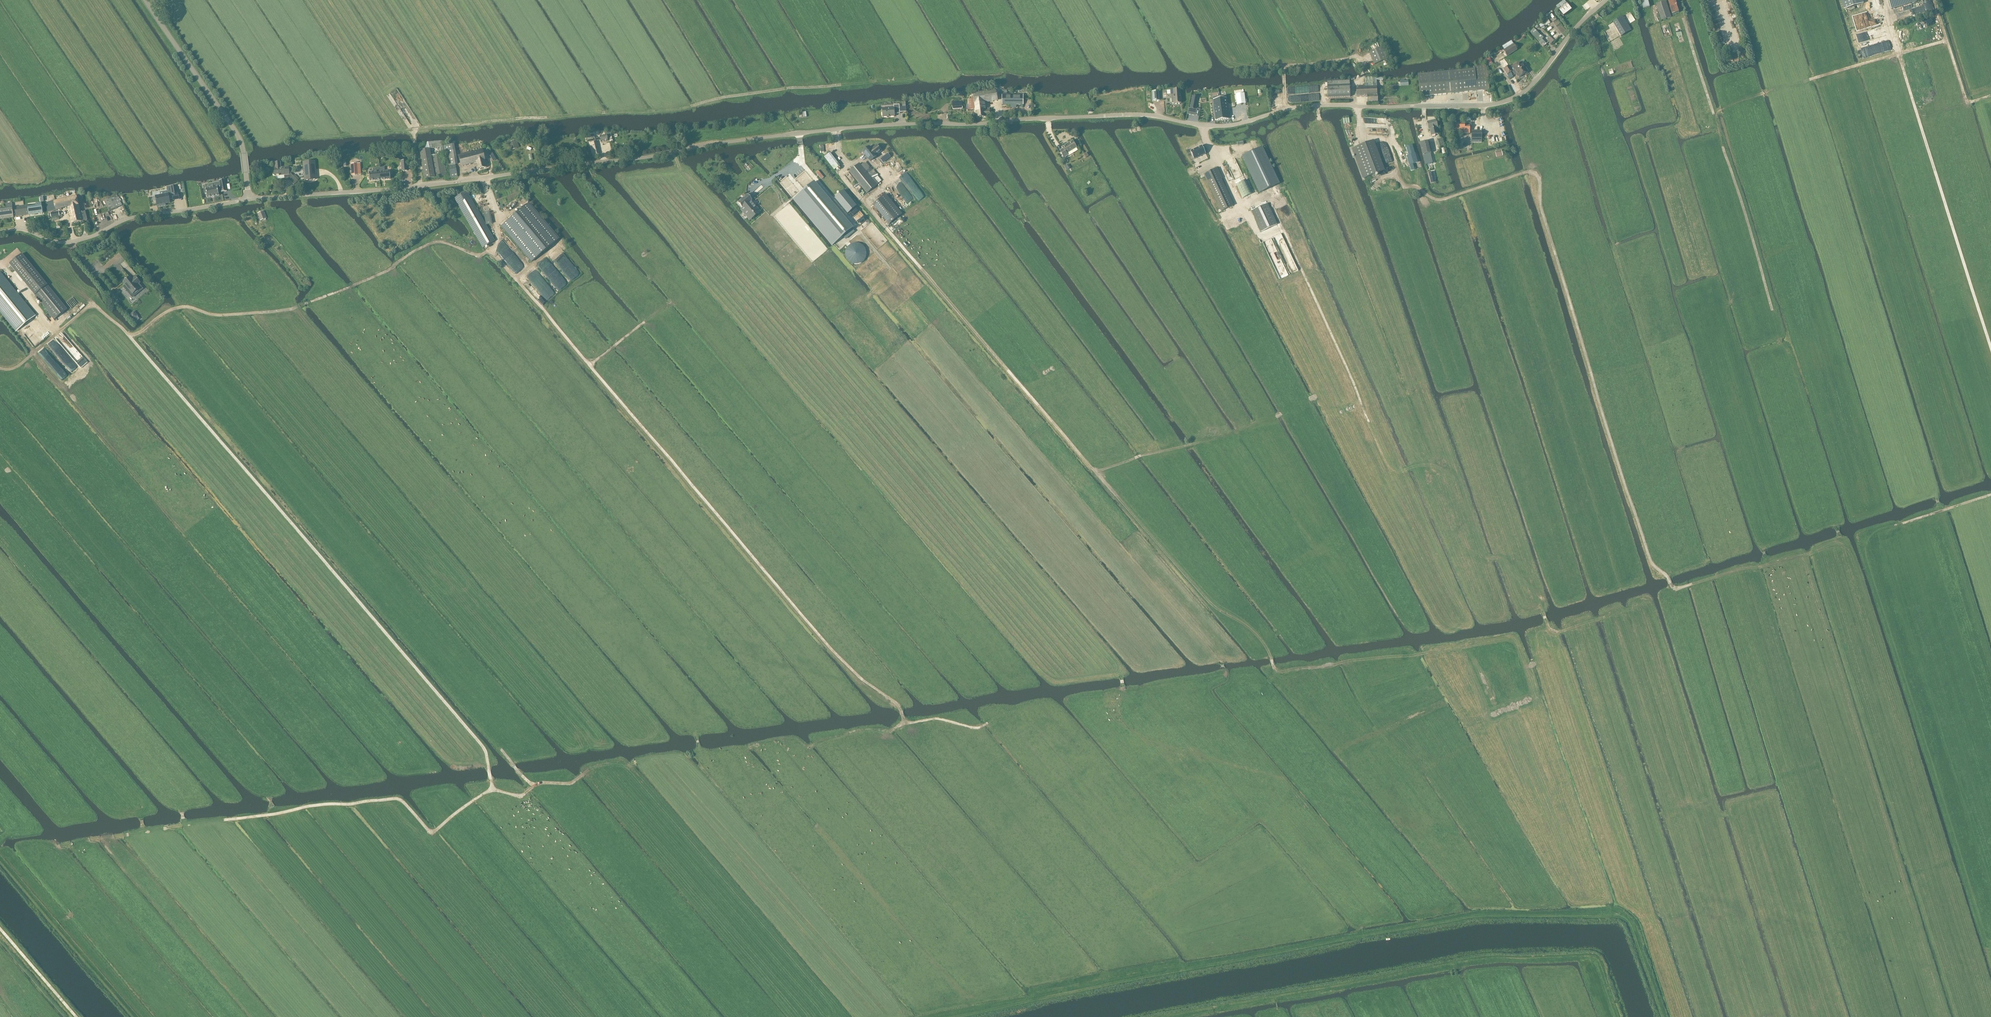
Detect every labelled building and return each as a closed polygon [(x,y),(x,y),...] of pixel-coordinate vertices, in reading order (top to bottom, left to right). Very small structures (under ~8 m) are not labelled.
[(1572,10),(1565,0),(1556,6),(1564,16),(1572,10)] [(1679,12),(1677,5),(1676,0),(1669,0),(1668,0),(1671,8),(1670,8),(1672,15),(1679,12)] [(1898,0),(1888,0),(1891,9),(1900,7),(1898,0)] [(1662,20),(1671,17),(1666,1),(1657,4),(1662,20)] [(1622,36),(1632,30),(1623,16),(1613,22),(1622,36)] [(1507,56),(1517,50),(1513,44),(1503,51),(1507,56)] [(1374,65),(1387,59),(1382,47),(1369,52),(1374,65)] [(1518,77),(1518,76),(1519,77),(1525,74),(1527,73),(1527,72),(1528,72),(1522,63),(1521,63),(1520,62),(1518,64),(1519,65),(1511,70),(1509,66),(1504,69),(1507,75),(1514,70),(1517,74),(1516,75),(1518,77)] [(1431,73),(1418,75),(1418,77),(1420,96),(1477,91),(1489,90),(1487,72),(1485,66),(1473,67),(1473,69),(1431,73)] [(1328,98),(1350,97),(1349,80),(1327,81),(1328,98)] [(1367,102),(1378,101),(1377,86),(1372,86),(1365,86),(1356,87),(1357,96),(1367,96),(1367,102)] [(1173,91),(1171,91),(1171,95),(1174,95),(1174,99),(1172,99),(1172,104),(1174,104),(1181,104),(1180,90),(1173,91)] [(970,105),(969,105),(969,109),(975,109),(975,114),(980,113),(979,111),(986,110),(985,102),(998,100),(996,91),(973,94),(974,100),(969,100),(970,105)] [(1244,92),(1236,93),(1237,104),(1245,103),(1244,92)] [(1023,105),(1023,95),(1002,94),(1002,105),(1023,105)] [(1227,97),(1220,98),(1223,117),(1230,116),(1227,97)] [(1219,99),(1212,100),(1215,119),(1222,117),(1219,99)] [(888,116),(888,117),(891,117),(890,116),(895,116),(895,112),(900,112),(900,105),(894,105),(894,108),(883,109),(883,117),(888,116)] [(980,113),(975,114),(976,118),(987,116),(990,115),(990,110),(988,110),(986,110),(979,111),(980,113)] [(1436,120),(1427,122),(1429,130),(1429,129),(1431,135),(1438,134),(1437,128),(1437,127),(1436,120)] [(1464,123),(1454,123),(1454,130),(1454,133),(1461,133),(1461,134),(1470,133),(1469,128),(1471,128),(1471,124),(1464,124),(1464,123)] [(593,155),(600,154),(596,141),(596,142),(594,137),(587,139),(588,143),(590,142),(591,143),(590,143),(593,155)] [(419,144),(424,174),(424,179),(447,176),(441,141),(419,144)] [(1067,154),(1077,148),(1073,141),(1063,147),(1064,149),(1060,151),(1064,158),(1068,155),(1067,154)] [(1353,148),(1364,178),(1384,171),(1373,141),(1353,148)] [(1420,143),(1421,151),(1422,155),(1423,155),(1432,153),(1429,141),(1420,143)] [(449,166),(450,174),(451,178),(458,177),(452,145),(443,147),(446,163),(448,163),(449,166)] [(863,152),(870,161),(877,156),(876,155),(882,151),(877,145),(873,148),(872,150),(869,146),(863,152)] [(1190,151),(1194,159),(1206,154),(1202,146),(1190,151)] [(1261,147),(1242,157),(1259,193),(1278,184),(1261,147)] [(1416,162),(1410,147),(1407,148),(1410,155),(1406,156),(1411,169),(1416,167),(1414,163),(1416,162)] [(476,163),(485,161),(482,150),(458,155),(461,167),(476,163)] [(883,162),(890,157),(888,154),(881,159),(883,162)] [(303,162),(304,174),(305,180),(316,179),(316,174),(314,161),(303,162)] [(487,168),(485,161),(476,163),(477,170),(487,168)] [(849,172),(851,174),(867,193),(877,185),(860,163),(849,172)] [(274,168),(275,171),(274,171),(273,172),(273,173),(273,174),(273,175),(274,176),(275,176),(284,175),(285,181),(290,181),(294,185),(298,180),(292,174),(290,174),(289,167),(274,168)] [(375,180),(380,179),(379,168),(373,168),(373,172),(369,172),(369,181),(370,181),(375,181),(375,180)] [(379,168),(380,179),(380,180),(390,179),(389,171),(382,172),(382,168),(379,168)] [(1218,168),(1205,174),(1204,174),(1222,211),(1233,205),(1220,177),(1222,176),(1218,168)] [(818,171),(816,173),(822,179),(824,177),(818,171)] [(812,173),(790,190),(817,222),(839,205),(812,173)] [(214,197),(214,196),(219,195),(218,192),(221,192),(227,191),(224,180),(219,181),(219,182),(215,183),(215,187),(206,189),(206,190),(204,190),(205,193),(206,193),(207,198),(212,197),(214,197)] [(1243,198),(1253,193),(1247,180),(1236,184),(1243,198)] [(174,195),(178,194),(177,186),(172,187),(174,193),(154,197),(155,201),(158,201),(159,207),(168,205),(167,203),(172,202),(171,199),(175,199),(174,195)] [(835,198),(848,213),(857,206),(844,191),(835,198)] [(483,248),(495,241),(467,192),(454,199),(483,248)] [(746,192),(734,201),(737,205),(736,206),(743,215),(756,206),(748,197),(748,196),(746,192)] [(110,212),(122,205),(117,194),(104,201),(110,212)] [(874,204),(890,224),(902,214),(886,195),(874,204)] [(77,196),(46,203),(48,212),(57,210),(68,208),(72,223),(83,221),(87,220),(86,214),(81,215),(81,213),(83,213),(83,212),(85,211),(81,212),(77,196)] [(28,205),(25,206),(26,215),(42,213),(41,203),(36,204),(37,207),(29,208),(28,205)] [(502,226),(532,262),(558,239),(528,204),(502,226)] [(1252,211),(1262,232),(1277,225),(1267,204),(1252,211)] [(0,209),(0,220),(14,217),(26,215),(25,206),(12,208),(12,207),(7,208),(0,209)] [(10,264),(55,319),(67,309),(22,254),(10,264)] [(17,331),(35,316),(0,273),(0,311),(17,331)] [(132,280),(130,277),(123,282),(125,285),(123,287),(132,297),(143,289),(139,284),(140,283),(135,277),(132,280)] [(114,301),(117,299),(112,292),(109,295),(114,301)] [(134,312),(129,316),(133,320),(135,322),(139,319),(137,317),(138,316),(134,312)]
